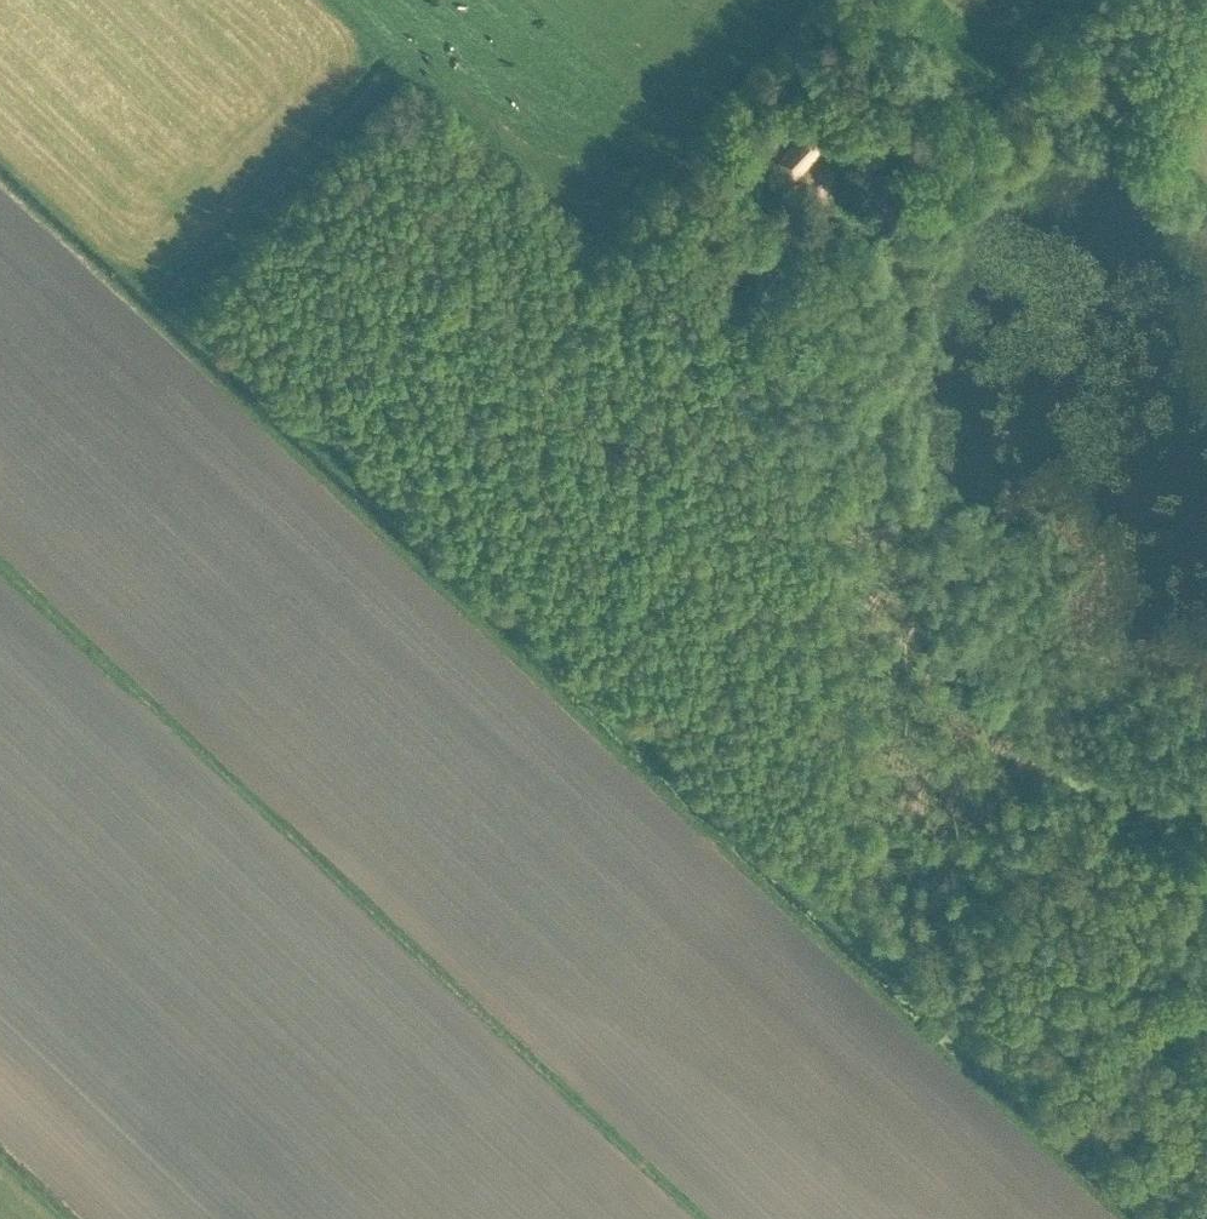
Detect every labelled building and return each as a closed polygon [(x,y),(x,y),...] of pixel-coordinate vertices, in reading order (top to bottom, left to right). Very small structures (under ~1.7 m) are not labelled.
[(823,143),(807,128),(778,159),(794,174),(823,143)]
